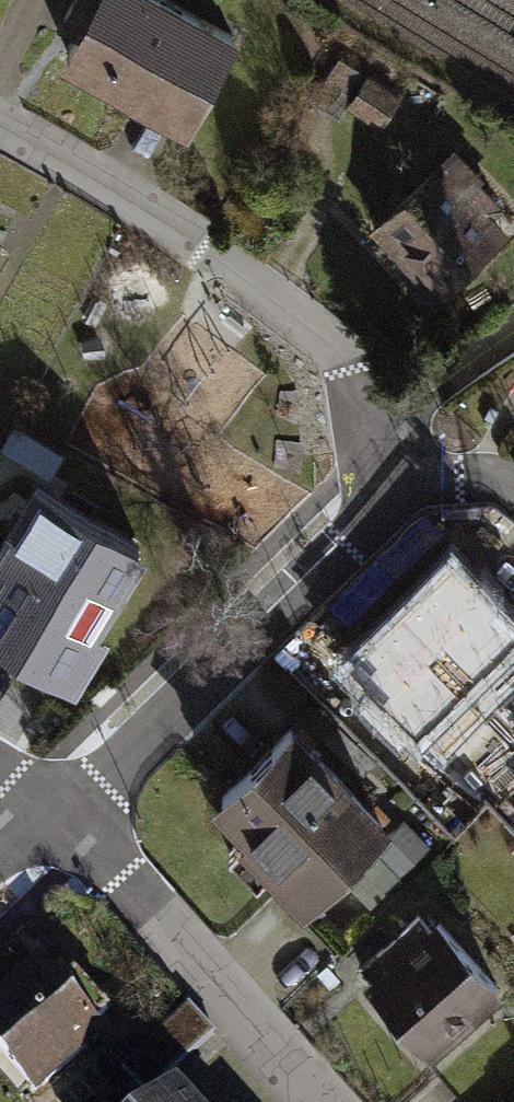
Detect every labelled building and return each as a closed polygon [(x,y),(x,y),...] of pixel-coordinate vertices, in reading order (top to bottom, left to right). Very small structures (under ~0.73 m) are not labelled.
[(191,0),(81,0),(58,41),(183,111),(232,24),(191,0)] [(397,94),(369,76),(352,103),(380,120),(397,94)] [(500,201),(450,152),(376,228),(442,292),(505,227),(490,212),(500,201)] [(9,251),(0,246),(0,267),(9,251)] [(0,578),(0,628),(57,663),(133,540),(53,491),(0,578)] [(349,657),(417,727),(513,634),(513,620),(452,556),(349,657)] [(289,730),(222,803),(313,885),(380,812),(289,730)] [(425,912),(355,976),(427,1056),(497,992),(425,912)] [(0,981),(0,1060),(33,1096),(103,1032),(31,953),(0,981)] [(157,1101),(185,1101),(172,1088),(157,1101)]
